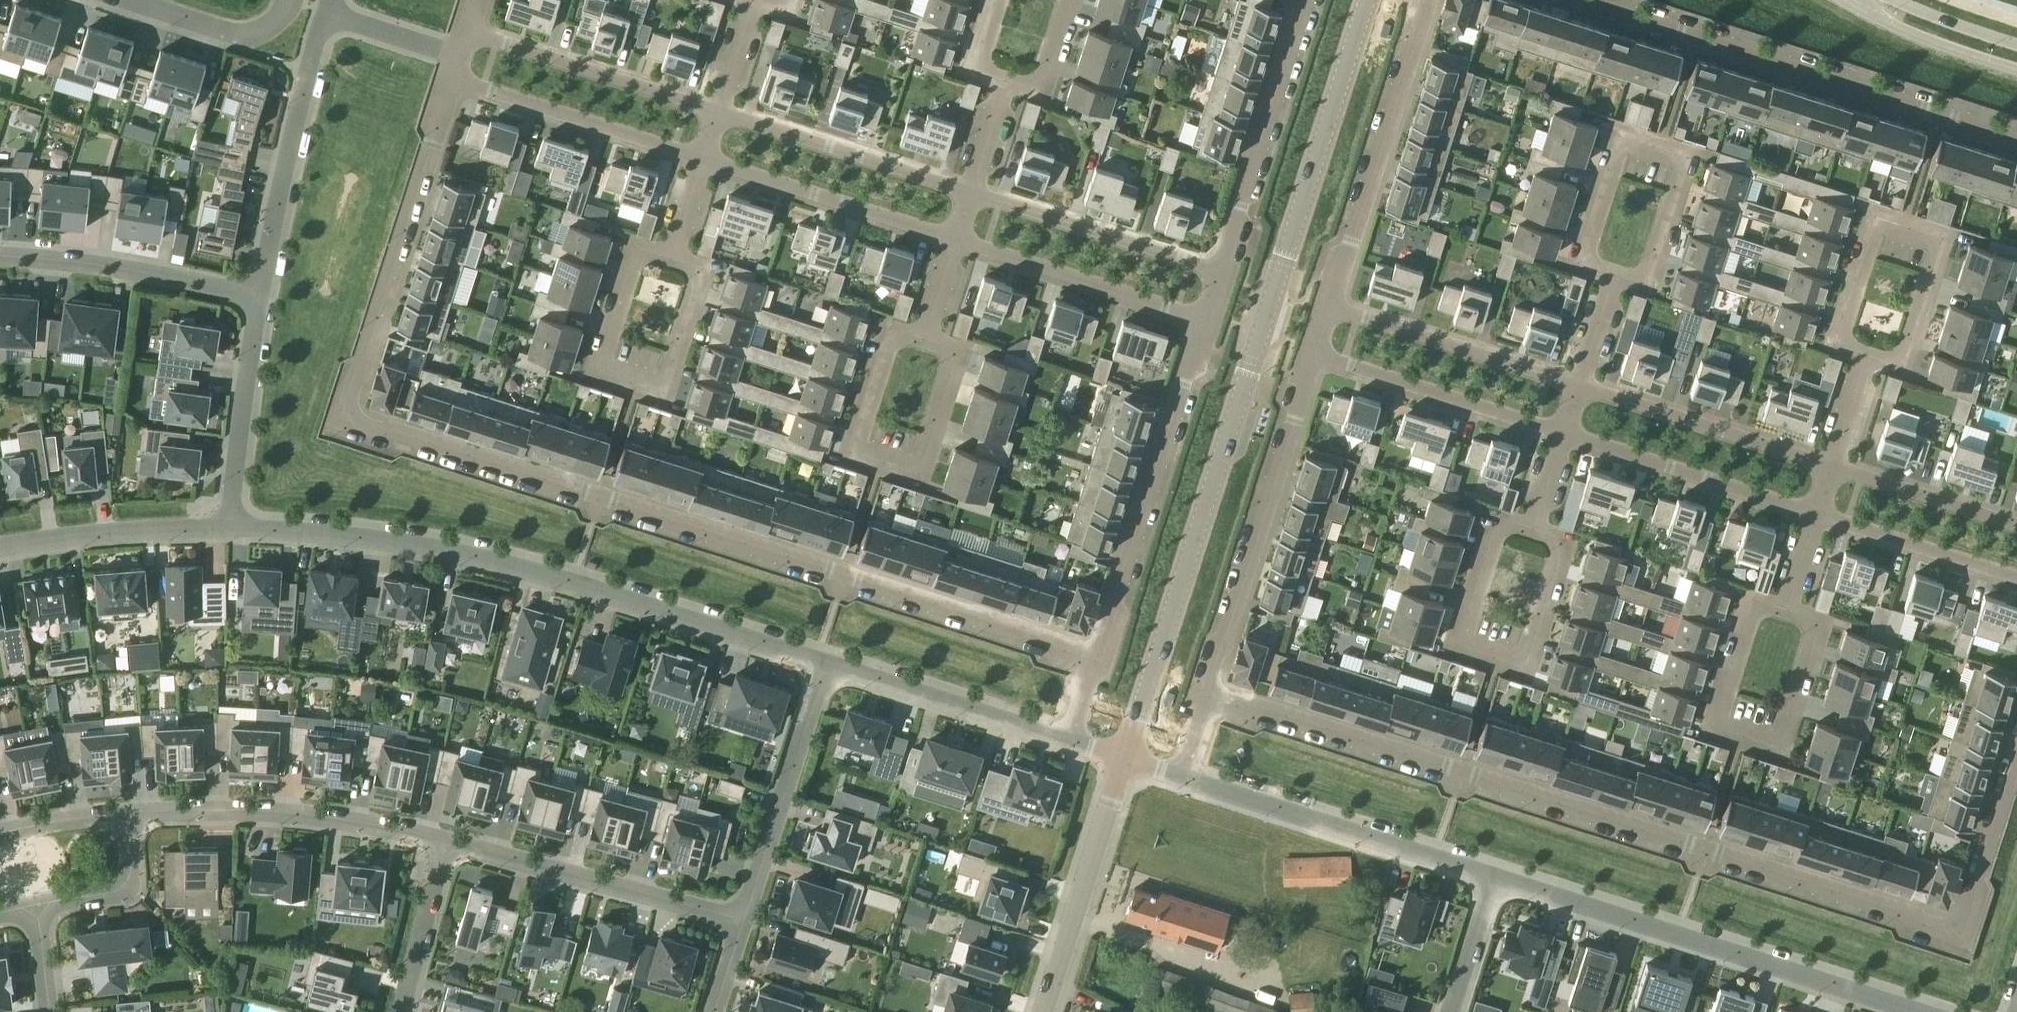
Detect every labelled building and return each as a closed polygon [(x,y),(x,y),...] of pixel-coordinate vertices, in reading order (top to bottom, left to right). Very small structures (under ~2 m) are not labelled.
[(551,30),(560,0),(511,0),(506,16),(551,30)] [(717,0),(712,0),(705,20),(705,21),(718,26),(725,3),(717,0)] [(875,0),(815,0),(809,20),(813,21),(810,30),(831,37),(834,28),(847,32),(854,10),(887,20),(891,5),(875,0)] [(924,16),(923,17),(959,28),(962,29),(969,4),(967,3),(968,0),(929,0),(924,16)] [(1144,2),(1138,0),(1099,0),(1096,8),(1114,13),(1110,25),(1143,35),(1147,23),(1139,20),(1144,2)] [(1227,36),(1269,49),(1281,11),(1270,7),(1270,8),(1246,0),(1239,0),(1227,36)] [(1489,0),(1445,0),(1441,12),(1445,13),(1442,22),(1462,29),(1464,23),(1481,29),(1489,0)] [(1481,29),(1481,28),(1496,33),(1493,44),(1515,52),(1530,5),(1529,4),(1529,5),(1513,0),(1489,0),(1481,29)] [(22,63),(39,11),(16,3),(10,24),(7,32),(0,29),(0,56),(22,63)] [(1194,25),(1200,7),(1186,3),(1180,20),(1194,25)] [(923,17),(924,16),(891,5),(887,20),(919,30),(912,53),(925,57),(922,66),(943,73),(946,64),(950,65),(958,40),(955,39),(959,28),(923,17)] [(1530,5),(1515,52),(1516,52),(1517,47),(1555,59),(1568,18),(1567,17),(1565,16),(1565,17),(1531,6),(1531,5),(1530,5)] [(592,43),(598,45),(620,52),(631,18),(603,9),(601,14),(585,9),(577,33),(594,38),(592,43)] [(39,11),(22,63),(23,63),(27,52),(49,59),(45,70),(59,75),(67,51),(53,46),(55,39),(62,18),(39,11)] [(1568,18),(1555,59),(1593,71),(1606,29),(1605,29),(1570,18),(1571,18),(1569,17),(1568,18)] [(778,45),(786,22),(772,18),(765,41),(778,45)] [(703,19),(697,39),(673,31),(671,37),(654,31),(647,55),(664,60),(662,66),(668,68),(690,75),(693,62),(705,66),(718,26),(705,21),(705,20),(703,19)] [(1139,47),(1143,35),(1110,25),(1107,36),(1089,30),(1083,49),(1125,63),(1131,44),(1139,47)] [(67,51),(59,75),(95,86),(99,75),(112,34),(89,27),(82,48),(80,55),(67,51)] [(1606,29),(1593,71),(1625,81),(1639,40),(1638,39),(1638,40),(1607,30),(1607,29),(1606,29)] [(112,34),(99,75),(121,82),(117,93),(131,98),(139,74),(126,70),(128,62),(135,41),(112,34)] [(1257,87),(1269,49),(1227,36),(1215,74),(1257,87)] [(842,40),(835,63),(848,67),(855,44),(842,40)] [(1627,79),(1648,85),(1660,47),(1640,41),(1640,40),(1639,40),(1625,81),(1626,81),(1627,79)] [(1180,58),(1183,48),(1172,45),(1169,55),(1180,58)] [(1682,54),(1660,47),(1648,85),(1671,92),(1683,54),(1682,53),(1682,54)] [(1119,81),(1125,63),(1083,49),(1077,68),(1095,74),(1091,85),(1115,94),(1123,96),(1128,83),(1119,81)] [(139,74),(131,98),(145,102),(148,91),(171,98),(184,57),(161,50),(155,71),(152,78),(139,74)] [(1447,50),(1443,62),(1467,70),(1467,69),(1467,70),(1471,58),(1447,50)] [(184,57),(171,98),(193,105),(190,117),(204,121),(211,97),(210,97),(198,93),(200,85),(207,64),(184,57)] [(1424,83),(1420,97),(1461,110),(1474,72),(1467,70),(1467,69),(1467,70),(1443,62),(1432,58),(1432,60),(1425,84),(1424,83)] [(1684,97),(1707,104),(1719,66),(1698,59),(1698,58),(1697,58),(1684,97)] [(1173,79),(1178,63),(1165,59),(1160,75),(1173,79)] [(788,106),(789,101),(806,106),(814,83),(797,77),(799,72),(771,63),(767,77),(766,76),(760,97),(788,106)] [(1740,72),(1719,66),(1707,104),(1727,111),(1726,114),(1727,114),(1741,72),(1740,72)] [(1772,83),(1761,79),(1742,73),(1742,72),(1741,72),(1727,114),(1760,124),(1773,83),(1773,82),(1772,83)] [(233,73),(227,92),(242,97),(236,116),(237,116),(232,144),(248,147),(249,148),(251,148),(256,124),(269,84),(233,73)] [(1245,125),(1257,87),(1215,74),(1203,111),(1245,125)] [(981,85),(967,80),(960,103),(974,107),(981,85)] [(1115,94),(1091,85),(1073,80),(1067,99),(1085,105),(1081,117),(1097,122),(1111,126),(1114,127),(1117,115),(1109,112),(1115,94)] [(1773,83),(1760,124),(1798,137),(1811,95),(1809,94),(1809,95),(1774,84),(1775,83),(1773,83)] [(1518,100),(1522,88),(1509,84),(1505,96),(1518,100)] [(857,128),(859,123),(876,128),(883,105),(866,99),(868,94),(841,85),(836,99),(829,119),(857,128)] [(1816,142),(1836,149),(1843,128),(1850,107),(1849,107),(1848,107),(1814,96),(1812,95),(1812,96),(1811,95),(1798,137),(1794,149),(1811,155),(1816,142)] [(1412,121),(1408,135),(1449,148),(1461,110),(1420,97),(1420,98),(1413,121),(1412,121)] [(1575,106),(1582,108),(1582,107),(1550,97),(1545,110),(1554,112),(1548,130),(1590,144),(1596,125),(1572,117),(1575,106)] [(1635,125),(1642,103),(1631,99),(1624,121),(1635,125)] [(1034,127),(1041,104),(1028,100),(1021,123),(1034,127)] [(1647,129),(1647,128),(1654,107),(1642,103),(1635,125),(1647,129)] [(1850,107),(1843,128),(1836,149),(1869,159),(1882,117),(1881,117),(1881,118),(1851,108),(1851,107),(1850,107)] [(1234,158),(1245,125),(1203,111),(1192,145),(1199,147),(1197,154),(1229,164),(1231,157),(1234,158)] [(900,142),(923,150),(945,156),(952,136),(951,136),(956,122),(928,113),(926,119),(910,113),(900,142)] [(1882,117),(1869,159),(1870,159),(1871,157),(1891,163),(1904,125),(1883,118),(1882,117)] [(491,119),(490,124),(473,119),(465,142),(482,148),(480,153),(508,162),(519,128),(491,119)] [(1111,126),(1097,122),(1090,145),(1103,149),(1111,126)] [(1673,136),(1684,139),(1687,127),(1677,124),(1673,136)] [(1925,132),(1904,125),(1891,163),(1914,170),(1927,131),(1925,131),(1925,132)] [(1118,148),(1122,134),(1110,130),(1105,144),(1118,148)] [(1560,155),(1566,157),(1584,163),(1590,144),(1548,130),(1542,149),(1534,146),(1530,158),(1563,168),(1556,166),(1560,155)] [(1449,148),(1408,135),(1401,159),(1400,159),(1400,160),(1396,172),(1437,186),(1449,148)] [(1708,147),(1717,150),(1721,138),(1711,135),(1708,147)] [(544,136),(535,165),(552,170),(550,175),(578,184),(589,150),(544,136)] [(1928,175),(1950,182),(1962,144),(1941,137),(1941,136),(1940,136),(1928,175)] [(199,137),(193,157),(221,163),(245,168),(248,154),(224,149),(219,148),(220,142),(199,137)] [(1173,171),(1180,148),(1167,144),(1160,167),(1173,171)] [(1983,150),(1962,144),(1950,182),(1971,189),(1970,191),(1971,192),(1984,150),(1983,150)] [(1043,188),(1045,183),(1062,188),(1069,164),(1052,159),(1054,154),(1027,145),(1022,159),(1022,158),(1015,179),(1037,186),(1043,188)] [(1498,162),(1501,151),(1490,147),(1486,159),(1498,162)] [(2010,182),(2016,160),(2016,161),(1985,151),(1985,150),(1984,150),(1971,192),(2004,202),(2010,182)] [(1707,187),(1713,189),(1743,198),(1750,177),(1782,187),(1787,172),(1725,152),(1721,165),(1712,162),(1704,187),(1707,188),(1707,187)] [(1529,191),(1571,204),(1577,185),(1552,178),(1556,167),(1562,169),(1563,168),(1530,158),(1526,170),(1534,173),(1529,191)] [(2004,202),(2016,206),(2016,160),(2010,182),(2004,202)] [(199,226),(195,246),(229,252),(232,253),(234,245),(245,192),(245,189),(241,188),(245,168),(221,163),(218,177),(225,178),(215,229),(199,226)] [(631,163),(629,168),(612,163),(605,187),(621,192),(620,197),(647,206),(659,172),(631,163)] [(11,220),(12,198),(12,190),(27,191),(29,166),(0,165),(0,220),(11,220)] [(512,192),(519,170),(506,165),(498,188),(512,192)] [(29,166),(27,191),(42,192),(41,200),(39,222),(63,224),(67,182),(44,179),(45,167),(29,166)] [(1129,215),(1131,210),(1139,187),(1122,181),(1124,176),(1096,167),(1092,181),(1091,181),(1085,201),(1129,215)] [(67,182),(63,224),(87,227),(89,205),(90,197),(105,199),(108,174),(92,172),(91,184),(67,182)] [(1396,173),(1392,185),(1386,205),(1385,205),(1385,206),(1388,207),(1385,213),(1418,224),(1420,217),(1427,219),(1437,186),(1396,172),(1395,173),(1396,173)] [(1845,205),(1849,192),(1787,172),(1782,187),(1815,197),(1808,218),(1808,219),(1838,229),(1843,231),(1846,232),(1854,207),(1845,205)] [(434,212),(476,225),(487,192),(480,190),(482,183),(450,173),(448,179),(445,178),(434,212)] [(108,174),(105,199),(119,201),(118,209),(115,231),(138,235),(145,192),(122,188),(124,177),(108,174)] [(1857,194),(1866,197),(1870,185),(1861,182),(1857,194)] [(145,192),(138,235),(162,238),(166,217),(167,209),(180,211),(181,211),(186,187),(171,184),(169,196),(145,192)] [(1487,201),(1491,189),(1478,185),(1474,197),(1487,201)] [(568,210),(581,214),(588,192),(575,187),(568,210)] [(1182,232),(1184,227),(1201,232),(1208,209),(1191,203),(1193,198),(1166,189),(1161,203),(1154,223),(1182,232)] [(1775,208),(1743,198),(1713,189),(1709,201),(1701,198),(1693,223),(1696,224),(1696,223),(1702,225),(1731,234),(1732,233),(1738,212),(1771,223),(1775,208)] [(1540,216),(1547,218),(1564,224),(1571,204),(1529,191),(1523,209),(1514,207),(1510,219),(1518,222),(1519,221),(1536,227),(1540,216)] [(1901,209),(1905,197),(1894,193),(1890,205),(1901,209)] [(764,238),(772,214),(773,209),(729,194),(724,208),(713,204),(698,252),(711,256),(719,229),(746,238),(747,232),(764,238)] [(1938,222),(1945,199),(1933,196),(1926,218),(1938,222)] [(1945,199),(1938,222),(1949,226),(1956,203),(1945,199)] [(1775,208),(1771,223),(1803,233),(1797,254),(1796,255),(1826,265),(1832,266),(1831,267),(1834,268),(1842,243),(1834,241),(1838,229),(1808,219),(1808,218),(1775,208)] [(569,224),(564,243),(588,251),(605,257),(612,237),(594,231),(597,221),(604,223),(604,222),(565,209),(561,222),(569,224)] [(651,237),(658,214),(645,210),(637,233),(651,237)] [(464,263),(476,225),(434,212),(422,250),(464,263)] [(1543,229),(1536,227),(1519,221),(1518,222),(1513,241),(1504,238),(1500,250),(1517,255),(1533,261),(1533,259),(1527,257),(1530,247),(1554,255),(1561,235),(1543,229)] [(818,223),(816,228),(799,223),(792,247),(809,252),(807,257),(835,266),(839,252),(846,232),(818,223)] [(1473,239),(1476,228),(1465,225),(1462,236),(1473,239)] [(1685,259),(1691,261),(1720,270),(1720,269),(1727,248),(1759,259),(1764,244),(1732,233),(1731,234),(1702,225),(1698,237),(1689,234),(1681,259),(1684,260),(1685,259)] [(1434,229),(1427,252),(1440,256),(1447,233),(1434,229)] [(177,231),(173,250),(185,252),(189,233),(177,231)] [(547,238),(543,237),(539,249),(551,253),(555,240),(547,238)] [(511,245),(522,249),(524,241),(513,238),(511,245)] [(1970,244),(1964,263),(2006,277),(2012,258),(2016,260),(2016,246),(1991,238),(1988,250),(1970,244)] [(581,249),(588,251),(564,243),(555,240),(551,253),(559,256),(554,274),(596,287),(602,268),(577,260),(581,249)] [(1792,269),(1785,290),(1785,291),(1815,300),(1820,302),(1820,303),(1823,304),(1831,279),(1822,276),(1826,265),(1796,255),(1797,254),(1764,244),(1759,259),(1792,269)] [(887,245),(885,250),(868,245),(861,268),(877,274),(876,279),(903,288),(908,274),(914,254),(887,245)] [(452,301),(464,263),(422,250),(410,288),(452,301)] [(1517,255),(1504,251),(1496,274),(1510,278),(1517,255)] [(1720,269),(1720,270),(1691,261),(1687,273),(1678,270),(1670,294),(1674,296),(1671,305),(1692,311),(1694,302),(1708,307),(1715,284),(1748,294),(1753,280),(1720,269)] [(1368,291),(1391,298),(1413,305),(1419,285),(1423,271),(1396,262),(1394,267),(1377,262),(1368,291)] [(2006,277),(1964,263),(1958,282),(1975,288),(1972,298),(1965,296),(1965,297),(2005,309),(2008,297),(2000,295),(2006,277)] [(787,331),(792,317),(760,306),(767,284),(754,280),(757,271),(735,264),(733,273),(729,271),(721,296),(729,299),(726,310),(720,308),(720,309),(755,320),(755,321),(787,331)] [(845,274),(832,269),(825,292),(838,297),(845,274)] [(634,297),(673,309),(681,284),(642,272),(634,297)] [(1568,334),(1579,301),(1587,278),(1573,273),(1566,296),(1560,315),(1534,306),(1532,312),(1515,306),(1508,330),(1525,335),(1523,340),(1551,350),(1557,331),(1568,334)] [(539,290),(536,302),(568,312),(569,311),(562,309),(565,299),(590,306),(596,287),(554,274),(548,292),(539,290)] [(1012,285),(1006,283),(984,276),(978,296),(978,297),(974,310),(1001,319),(1003,314),(1020,319),(1027,296),(1011,290),(1012,285)] [(1785,291),(1785,290),(1753,280),(1748,294),(1780,305),(1773,327),(1786,331),(1783,340),(1805,347),(1808,338),(1811,340),(1819,315),(1811,312),(1815,300),(1785,291)] [(1453,318),(1459,320),(1481,327),(1488,307),(1487,307),(1492,293),(1464,284),(1462,289),(1446,284),(1438,308),(1455,313),(1453,318)] [(410,288),(398,326),(409,329),(433,337),(439,339),(452,301),(410,288)] [(914,296),(901,291),(893,314),(907,319),(914,296)] [(8,346),(11,293),(0,292),(0,345),(8,346)] [(11,293),(8,346),(32,347),(32,355),(47,356),(48,348),(48,347),(50,322),(35,321),(36,298),(31,297),(31,294),(11,293)] [(1639,320),(1647,297),(1633,293),(1626,315),(1639,320)] [(2001,321),(2005,309),(1965,297),(1965,298),(1971,300),(1968,310),(1961,308),(1950,305),(1944,324),(1987,337),(1992,319),(2001,321)] [(48,347),(48,348),(71,351),(71,345),(87,347),(87,346),(93,301),(92,301),(73,298),(73,302),(67,301),(65,319),(64,324),(50,322),(48,347)] [(1084,308),(1078,306),(1056,299),(1049,319),(1050,320),(1045,333),(1073,342),(1074,337),(1091,342),(1099,318),(1082,313),(1084,308)] [(792,317),(787,331),(820,342),(820,341),(855,352),(856,351),(850,350),(854,339),(862,341),(870,317),(866,315),(869,307),(848,300),(845,309),(832,305),(825,327),(792,317)] [(87,346),(87,347),(103,349),(102,355),(125,358),(125,357),(128,332),(115,331),(115,330),(115,325),(118,307),(117,307),(112,307),(113,304),(93,301),(87,346)] [(540,316),(535,334),(576,348),(582,329),(558,321),(561,310),(568,313),(568,312),(536,302),(532,314),(540,316)] [(776,367),(781,352),(748,342),(755,321),(755,320),(720,309),(720,308),(717,307),(709,332),(718,335),(714,346),(709,344),(708,345),(744,356),(743,357),(776,367)] [(953,333),(966,338),(974,315),(960,310),(953,333)] [(486,314),(482,326),(494,330),(498,318),(486,314)] [(1709,342),(1716,319),(1703,315),(1696,338),(1709,342)] [(163,337),(160,360),(201,367),(203,354),(215,356),(217,345),(219,346),(221,330),(219,330),(219,327),(196,324),(197,320),(182,317),(181,321),(180,321),(177,339),(163,337)] [(1168,335),(1145,327),(1123,320),(1117,341),(1113,355),(1140,364),(1142,358),(1159,364),(1168,335)] [(1990,338),(1987,337),(1944,324),(1938,343),(1956,349),(1952,360),(1977,368),(1985,371),(1989,358),(1985,356),(1990,338)] [(409,329),(405,341),(405,342),(429,349),(433,337),(409,329)] [(1024,356),(1038,360),(1045,338),(1032,333),(1024,356)] [(570,367),(576,348),(535,334),(529,353),(520,350),(516,363),(549,373),(552,361),(570,367)] [(1649,381),(1651,375),(1667,381),(1675,357),(1658,352),(1660,347),(1632,338),(1628,351),(1621,372),(1649,381)] [(776,367),(808,378),(809,377),(844,388),(844,387),(839,386),(842,374),(850,377),(858,352),(856,351),(855,352),(820,341),(820,342),(813,363),(781,352),(776,367)] [(703,381),(697,380),(732,392),(764,403),(769,388),(737,378),(743,357),(744,356),(708,345),(709,344),(706,343),(698,368),(706,370),(703,381)] [(1021,389),(1027,370),(1035,373),(1039,361),(1038,360),(1024,356),(1006,350),(1006,351),(1013,354),(1010,364),(985,356),(979,376),(1003,384),(1021,389)] [(1936,389),(1959,396),(1972,401),(1975,402),(1979,390),(1971,387),(1977,368),(1952,360),(1935,354),(1928,374),(1946,380),(1943,390),(1937,388),(1936,389)] [(1113,359),(1099,355),(1092,378),(1106,382),(1113,359)] [(1829,355),(1822,378),(1835,382),(1842,359),(1829,355)] [(1719,403),(1720,398),(1737,403),(1745,379),(1728,374),(1730,369),(1702,360),(1698,374),(1697,373),(1690,394),(1719,403)] [(408,414),(420,378),(404,373),(405,368),(385,361),(382,370),(378,369),(371,391),(375,392),(372,402),(392,408),(394,402),(410,407),(408,414)] [(420,378),(408,414),(447,426),(461,380),(423,367),(420,378)] [(2014,372),(2009,388),(2016,390),(2016,373),(2014,372)] [(158,373),(155,397),(169,399),(166,416),(206,422),(206,419),(208,419),(210,404),(208,404),(210,393),(198,392),(200,379),(158,373)] [(1895,401),(1903,378),(1889,374),(1882,397),(1895,401)] [(809,377),(808,378),(802,399),(769,388),(764,403),(797,414),(797,412),(832,424),(833,423),(827,421),(831,410),(839,413),(847,388),(844,387),(844,388),(809,377)] [(1814,411),(1817,401),(1828,404),(1835,382),(1822,378),(1816,396),(1791,388),(1789,393),(1772,388),(1763,417),(1786,424),(1808,431),(1814,411)] [(691,418),(686,416),(685,417),(753,439),(758,424),(725,414),(732,392),(697,380),(694,379),(687,403),(695,406),(691,418)] [(485,439),(498,397),(461,385),(462,380),(461,380),(447,426),(485,439)] [(45,381),(43,394),(54,396),(56,383),(45,381)] [(587,398),(590,387),(581,384),(577,395),(587,398)] [(969,406),(1011,420),(1017,401),(1025,404),(1029,391),(1021,389),(1003,384),(999,395),(975,387),(969,406)] [(1113,392),(1102,425),(1144,438),(1148,426),(1154,406),(1155,406),(1155,405),(1152,404),(1154,397),(1122,387),(1120,394),(1113,392)] [(104,391),(103,401),(116,403),(117,393),(104,391)] [(610,405),(620,408),(623,397),(613,394),(610,405)] [(1353,394),(1351,399),(1334,394),(1326,417),(1343,422),(1341,428),(1369,437),(1373,423),(1374,423),(1380,402),(1353,394)] [(1965,424),(1972,401),(1959,396),(1951,419),(1965,424)] [(523,451),(536,409),(498,397),(485,439),(523,451)] [(645,416),(649,405),(639,402),(636,413),(645,416)] [(977,442),(1010,453),(1013,441),(1005,438),(1011,420),(969,406),(963,425),(987,433),(984,444),(977,442)] [(555,461),(569,419),(536,409),(523,451),(555,461)] [(106,427),(106,431),(121,432),(123,412),(108,410),(106,427)] [(1444,445),(1445,442),(1450,425),(1405,410),(1404,416),(1396,439),(1413,445),(1411,450),(1439,459),(1443,445),(1444,445)] [(758,424),(753,439),(821,460),(821,459),(816,457),(819,446),(828,449),(835,424),(833,423),(832,424),(797,412),(797,414),(790,434),(758,424)] [(678,427),(682,416),(672,413),(668,424),(678,427)] [(577,468),(590,429),(568,423),(569,420),(569,419),(555,461),(577,468)] [(1905,462),(1906,457),(1923,462),(1931,439),(1914,433),(1916,428),(1888,419),(1884,433),(1883,433),(1877,453),(1905,462)] [(1132,476),(1144,438),(1102,425),(1090,463),(1132,476)] [(4,456),(0,456),(2,472),(7,471),(10,494),(13,494),(13,496),(28,494),(28,492),(38,490),(36,478),(50,476),(42,427),(18,430),(22,452),(4,455),(4,456)] [(148,427),(146,451),(160,453),(158,471),(159,471),(158,475),(173,476),(174,472),(197,475),(198,472),(200,472),(202,457),(200,457),(201,447),(189,445),(191,432),(148,427)] [(83,445),(65,446),(69,486),(98,483),(96,471),(109,470),(105,428),(81,430),(83,445)] [(612,436),(611,436),(590,429),(577,468),(600,475),(612,436)] [(1492,438),(1490,443),(1473,438),(1466,462),(1482,467),(1481,472),(1508,481),(1513,467),(1513,468),(1520,447),(1492,438)] [(1359,463),(1373,467),(1380,444),(1366,440),(1359,463)] [(648,448),(627,441),(626,441),(613,480),(636,487),(648,448)] [(1990,490),(1991,484),(1999,461),(1982,455),(1984,450),(1957,441),(1952,455),(1945,475),(1990,490)] [(950,467),(992,480),(997,462),(1006,465),(1010,453),(977,442),(977,443),(983,445),(980,456),(956,448),(950,467)] [(1295,486),(1295,487),(1337,501),(1337,500),(1348,466),(1341,464),(1343,457),(1311,447),(1309,454),(1306,453),(1306,454),(1300,475),(1296,486),(1295,486)] [(658,494),(671,452),(670,452),(669,455),(648,448),(636,487),(658,494)] [(690,504),(704,462),(671,452),(658,494),(690,504)] [(831,475),(834,465),(824,461),(821,472),(831,475)] [(728,516),(742,474),(704,462),(690,504),(728,516)] [(1429,485),(1442,489),(1449,467),(1436,462),(1429,485)] [(1120,514),(1132,476),(1090,463),(1078,501),(1120,514)] [(986,498),(992,480),(950,467),(944,486),(961,491),(957,504),(990,514),(994,501),(986,498)] [(1572,531),(1580,504),(1607,513),(1609,507),(1625,513),(1633,489),(1635,484),(1612,476),(1590,469),(1586,481),(1574,477),(1559,526),(1572,531)] [(854,483),(863,486),(867,475),(857,472),(854,483)] [(766,528),(780,487),(742,474),(728,516),(766,528)] [(889,494),(893,483),(883,480),(879,491),(889,494)] [(1424,518),(1442,524),(1449,526),(1466,531),(1473,511),(1448,503),(1452,493),(1458,495),(1458,494),(1442,489),(1429,485),(1426,484),(1422,496),(1431,499),(1425,517),(1424,518)] [(1506,485),(1499,507),(1512,511),(1519,489),(1506,485)] [(799,539),(812,497),(780,487),(766,528),(799,539)] [(1325,538),(1332,517),(1344,521),(1349,503),(1337,500),(1337,501),(1295,487),(1296,488),(1292,499),(1291,499),(1291,500),(1292,500),(1284,524),(1283,524),(1325,538)] [(922,505),(925,494),(915,491),(912,501),(922,505)] [(821,546),(833,507),(812,500),(813,497),(812,497),(799,539),(821,546)] [(1667,532),(1689,539),(1681,562),(1697,567),(1713,519),(1703,516),(1706,506),(1678,497),(1676,503),(1659,497),(1652,521),(1668,526),(1667,532)] [(1108,552),(1120,514),(1078,501),(1066,539),(1073,541),(1097,549),(1108,552)] [(856,514),(854,514),(833,507),(821,546),(843,553),(856,514)] [(1415,549),(1457,562),(1463,543),(1438,535),(1442,524),(1424,518),(1425,517),(1416,515),(1412,528),(1421,530),(1415,549)] [(892,526),(871,519),(869,518),(857,557),(879,564),(892,526)] [(1747,520),(1746,525),(1729,519),(1721,543),(1738,549),(1736,554),(1763,562),(1764,563),(1768,549),(1769,549),(1769,548),(1775,528),(1747,520)] [(1271,561),(1271,562),(1313,575),(1325,538),(1283,524),(1279,538),(1280,538),(1272,562),(1271,561)] [(901,571),(914,530),(914,529),(913,532),(892,526),(879,564),(901,571)] [(934,582),(947,540),(914,530),(901,571),(934,582)] [(1047,545),(1050,536),(1039,533),(1036,542),(1047,545)] [(1367,533),(1363,546),(1373,549),(1377,536),(1367,533)] [(1622,546),(1596,538),(1594,547),(1590,546),(1582,571),(1590,573),(1587,585),(1616,595),(1648,606),(1653,591),(1621,581),(1628,558),(1619,555),(1622,546)] [(972,594),(985,552),(947,540),(934,582),(972,594)] [(1093,561),(1097,549),(1073,541),(1069,553),(1093,561)] [(1763,562),(1761,566),(1754,589),(1767,593),(1775,570),(1781,552),(1769,548),(1769,549),(1768,549),(1764,563),(1763,562)] [(1426,573),(1433,575),(1451,581),(1457,562),(1415,549),(1409,567),(1400,564),(1397,576),(1429,587),(1429,586),(1423,584),(1426,573)] [(1828,612),(1835,586),(1862,594),(1864,589),(1881,594),(1888,571),(1872,565),(1873,560),(1867,558),(1845,551),(1842,563),(1830,559),(1814,608),(1828,612)] [(1010,606),(1025,559),(1024,559),(1023,564),(985,552),(972,594),(1010,606)] [(1366,575),(1373,556),(1361,552),(1355,571),(1366,575)] [(1048,618),(1060,582),(1059,582),(1059,583),(1044,578),(1047,566),(1025,559),(1010,606),(1048,618)] [(1271,562),(1267,574),(1267,575),(1268,576),(1260,599),(1259,599),(1259,600),(1270,604),(1270,603),(1294,611),(1294,612),(1301,614),(1313,575),(1271,562)] [(201,565),(168,566),(169,613),(190,613),(190,622),(226,622),(225,581),(224,581),(224,587),(204,588),(204,585),(201,582),(201,565)] [(246,582),(243,614),(276,616),(275,631),(294,633),(296,601),(278,599),(280,568),(248,566),(247,582),(246,582)] [(114,569),(97,571),(100,609),(114,607),(115,618),(134,616),(134,606),(147,605),(144,567),(127,568),(127,569),(114,570),(114,569)] [(308,608),(305,626),(339,630),(337,648),(358,651),(361,638),(363,622),(351,620),(352,614),(357,575),(342,573),(342,571),(338,570),(331,569),(328,569),(328,571),(312,569),(306,608),(308,608)] [(239,570),(229,570),(230,595),(240,594),(239,570)] [(74,573),(25,579),(31,622),(61,618),(62,628),(80,625),(79,616),(80,615),(74,573)] [(1953,607),(1957,595),(1958,593),(1941,587),(1943,582),(1937,580),(1915,573),(1908,594),(1909,594),(1905,608),(1932,616),(1934,611),(1951,616),(1953,607)] [(1648,606),(1681,616),(1681,615),(1711,625),(1715,613),(1723,615),(1731,591),(1727,590),(1730,581),(1709,574),(1706,583),(1693,579),(1686,601),(1653,591),(1648,606)] [(1395,609),(1437,622),(1443,603),(1419,596),(1422,585),(1429,587),(1397,576),(1393,588),(1401,591),(1395,609)] [(385,577),(379,609),(423,616),(428,585),(412,582),(412,580),(401,578),(401,580),(385,577)] [(1092,621),(1099,599),(1095,598),(1098,588),(1078,582),(1076,587),(1060,582),(1048,618),(1049,618),(1051,612),(1067,617),(1065,623),(1085,629),(1088,620),(1092,621)] [(1581,583),(1578,582),(1570,607),(1579,609),(1575,621),(1605,630),(1605,631),(1637,642),(1642,627),(1609,616),(1616,595),(1587,585),(1581,583)] [(1344,602),(1358,606),(1362,591),(1349,587),(1344,602)] [(453,589),(445,627),(458,630),(457,638),(473,642),(475,633),(488,636),(497,599),(453,589)] [(2006,602),(1985,595),(1978,616),(1979,616),(1974,630),(2002,639),(2003,633),(2016,638),(2016,606),(2006,602)] [(1962,616),(1966,604),(1956,601),(1953,612),(1962,616)] [(1290,624),(1294,612),(1294,611),(1270,603),(1270,604),(1266,616),(1290,624)] [(1884,630),(1897,634),(1905,612),(1891,608),(1884,630)] [(522,609),(503,676),(542,687),(550,660),(554,661),(559,646),(554,645),(562,618),(546,613),(546,616),(522,609)] [(1407,634),(1414,636),(1431,641),(1437,622),(1395,609),(1390,627),(1381,625),(1377,638),(1393,643),(1407,647),(1410,648),(1410,647),(1403,645),(1407,634)] [(363,622),(361,638),(376,640),(380,613),(365,610),(363,622)] [(1703,649),(1709,650),(1712,651),(1719,627),(1717,626),(1716,627),(1711,625),(1681,615),(1681,616),(1674,637),(1642,627),(1637,642),(1670,652),(1670,651),(1700,661),(1703,649)] [(1565,620),(1557,618),(1550,637),(1558,639),(1565,620)] [(1570,619),(1567,618),(1559,642),(1562,643),(1567,645),(1564,657),(1593,666),(1593,667),(1626,677),(1630,663),(1598,652),(1605,631),(1605,630),(1575,621),(1570,619)] [(1882,664),(1888,644),(1897,647),(1900,635),(1897,634),(1884,630),(1861,623),(1861,624),(1867,626),(1864,636),(1846,630),(1840,650),(1858,656),(1882,664)] [(21,625),(4,628),(9,662),(27,659),(21,625)] [(1961,630),(1954,652),(1967,657),(1974,634),(1961,630)] [(585,639),(573,675),(594,681),(593,682),(620,691),(627,669),(631,670),(635,657),(632,655),(636,641),(609,632),(605,645),(601,644),(585,639)] [(1269,689),(1270,689),(1281,653),(1265,648),(1266,642),(1246,636),(1243,645),(1240,644),(1233,666),(1236,667),(1233,676),(1254,683),(1255,677),(1271,682),(1269,689)] [(430,639),(425,667),(441,670),(446,642),(430,639)] [(159,642),(128,644),(129,668),(161,666),(159,642)] [(1403,662),(1407,647),(1393,643),(1388,657),(1403,662)] [(223,647),(205,647),(205,666),(224,665),(223,647)] [(1282,653),(1281,653),(1270,689),(1270,688),(1296,696),(1307,700),(1307,701),(1308,701),(1323,654),(1301,647),(1297,658),(1282,654),(1282,653)] [(657,668),(652,684),(692,697),(690,704),(703,709),(712,680),(701,676),(705,663),(690,658),(690,656),(679,652),(678,654),(663,649),(662,654),(658,652),(653,667),(657,668)] [(1663,673),(1630,663),(1626,677),(1658,688),(1658,687),(1688,696),(1692,684),(1700,687),(1708,663),(1705,662),(1700,661),(1670,651),(1670,652),(1663,673)] [(88,653),(48,658),(50,675),(90,669),(88,653)] [(1558,655),(1558,654),(1555,653),(1548,678),(1556,681),(1552,692),(1547,690),(1546,692),(1614,713),(1619,698),(1586,688),(1593,667),(1593,666),(1564,657),(1558,655)] [(1346,712),(1359,671),(1322,659),(1324,654),(1323,654),(1308,701),(1309,701),(1320,704),(1344,712),(1343,712),(1346,713),(1346,712)] [(1898,668),(1882,664),(1858,656),(1854,667),(1836,662),(1830,681),(1872,695),(1876,696),(1882,678),(1894,681),(1898,668)] [(1359,669),(1376,673),(1379,663),(1362,658),(1359,669)] [(1448,672),(1451,661),(1442,658),(1438,669),(1448,672)] [(2005,712),(2009,701),(2015,680),(2016,681),(2016,679),(2013,678),(2016,672),(1983,662),(1981,668),(1975,666),(1964,700),(2006,713),(2006,712),(2005,712)] [(1931,670),(1920,667),(1916,682),(1927,686),(1931,670)] [(1481,683),(1484,672),(1475,669),(1472,680),(1481,683)] [(238,670),(238,684),(258,684),(258,670),(238,670)] [(1397,684),(1359,671),(1346,712),(1347,712),(1346,713),(1348,714),(1349,713),(1383,724),(1383,725),(1384,725),(1397,684)] [(1399,671),(1396,681),(1428,691),(1431,682),(1399,671)] [(720,680),(708,720),(723,724),(728,708),(777,724),(788,689),(771,684),(771,683),(754,677),(754,678),(737,673),(734,684),(720,680)] [(1506,691),(1510,680),(1501,677),(1497,688),(1506,691)] [(362,679),(361,699),(376,700),(377,680),(362,679)] [(1832,715),(1871,728),(1875,715),(1866,713),(1872,695),(1830,681),(1824,700),(1842,706),(1839,716),(1832,714),(1832,715)] [(55,683),(43,684),(45,696),(57,694),(55,683)] [(1430,694),(1397,684),(1384,725),(1385,726),(1385,725),(1397,728),(1416,735),(1417,736),(1430,694)] [(1911,698),(1920,701),(1924,688),(1915,685),(1911,698)] [(1455,687),(1451,702),(1472,708),(1476,693),(1455,687)] [(1540,701),(1543,691),(1534,687),(1530,698),(1540,701)] [(1651,709),(1619,698),(1614,713),(1682,735),(1682,734),(1677,732),(1681,720),(1689,723),(1697,698),(1694,698),(1688,696),(1658,687),(1658,688),(1651,709)] [(1431,694),(1430,694),(1417,736),(1418,736),(1418,735),(1438,742),(1451,704),(1430,697),(1431,694)] [(538,700),(534,713),(546,717),(550,704),(538,700)] [(1952,737),(1994,751),(1994,750),(1993,750),(2001,726),(2002,726),(2002,725),(2001,725),(2005,713),(2006,714),(2006,713),(1964,700),(1952,737)] [(1451,704),(1438,742),(1460,749),(1461,750),(1473,711),(1451,704)] [(867,746),(878,750),(876,755),(891,760),(898,737),(885,733),(889,721),(874,717),(874,716),(864,713),(849,709),(840,738),(853,741),(851,746),(866,750),(867,746)] [(218,720),(218,746),(231,746),(230,772),(253,773),(256,727),(256,719),(235,718),(235,712),(218,711),(218,720)] [(1487,715),(1476,750),(1475,754),(1476,755),(1476,754),(1497,761),(1509,722),(1487,715)] [(1811,741),(1853,755),(1859,736),(1867,739),(1871,728),(1832,715),(1832,716),(1838,718),(1835,728),(1817,722),(1811,741)] [(202,725),(180,726),(181,773),(205,772),(204,746),(218,746),(218,720),(201,720),(202,725)] [(1648,738),(1651,726),(1636,721),(1632,733),(1648,738)] [(157,722),(141,723),(143,748),(157,748),(158,774),(181,773),(180,726),(158,727),(157,722)] [(1518,768),(1519,768),(1532,726),(1531,726),(1530,729),(1509,722),(1497,761),(1518,767),(1518,768)] [(1909,741),(1914,726),(1903,722),(1898,738),(1909,741)] [(126,729),(104,731),(109,778),(132,775),(129,750),(143,748),(141,723),(126,724),(126,729)] [(256,727),(253,773),(277,775),(278,749),(292,750),(294,724),(278,723),(278,728),(256,727)] [(294,724),(292,750),(306,751),(303,777),(326,779),(331,733),(310,731),(310,726),(294,724)] [(331,733),(326,779),(349,782),(352,757),(366,758),(370,732),(371,728),(344,725),(344,734),(331,733)] [(1551,779),(1558,757),(1565,737),(1532,726),(1519,768),(1520,769),(1520,768),(1539,774),(1550,777),(1550,778),(1551,779)] [(1664,730),(1651,726),(1648,738),(1660,742),(1664,730)] [(82,728),(66,730),(69,756),(83,754),(85,780),(109,778),(104,731),(82,733),(82,728)] [(50,738),(29,742),(37,788),(60,783),(55,758),(69,756),(66,730),(49,733),(50,738)] [(0,733),(0,769),(10,767),(15,792),(37,788),(29,742),(7,746),(6,741),(4,732),(0,733)] [(370,732),(366,758),(379,761),(374,786),(397,791),(407,745),(385,741),(386,736),(370,732)] [(1691,750),(1695,739),(1685,736),(1681,747),(1691,750)] [(1552,778),(1564,782),(1587,789),(1587,790),(1589,791),(1589,790),(1590,790),(1603,749),(1565,737),(1558,757),(1551,779),(1552,779),(1552,778)] [(1994,751),(1952,737),(1940,775),(1982,788),(1981,788),(1989,764),(1990,763),(1989,762),(1993,751),(1994,751)] [(913,749),(912,748),(899,788),(913,792),(918,777),(966,792),(978,755),(961,749),(963,744),(948,739),(946,745),(929,739),(919,770),(907,766),(913,749)] [(1847,773),(1853,755),(1811,741),(1805,760),(1823,766),(1819,778),(1851,789),(1856,776),(1847,773)] [(407,745),(397,791),(420,796),(425,771),(438,774),(445,748),(429,745),(428,750),(407,745)] [(1724,760),(1728,749),(1719,746),(1715,757),(1724,760)] [(445,748),(438,774),(452,777),(445,802),(468,808),(480,763),(459,757),(460,752),(445,748)] [(1628,803),(1635,781),(1641,761),(1603,749),(1590,790),(1590,791),(1592,792),(1592,791),(1627,802),(1626,803),(1628,803)] [(1744,754),(1741,765),(1750,768),(1753,757),(1744,754)] [(1629,802),(1640,806),(1659,812),(1659,813),(1660,813),(1674,772),(1641,761),(1635,781),(1628,803),(1629,802)] [(480,763),(468,808),(490,814),(497,789),(510,793),(517,767),(502,763),(501,768),(480,763)] [(517,767),(510,793),(524,796),(517,821),(540,827),(552,782),(540,779),(542,770),(518,763),(517,767)] [(1004,798),(1032,807),(1049,813),(1053,801),(1057,802),(1060,791),(1057,790),(1060,778),(1044,773),(1045,771),(1031,767),(1030,769),(1014,764),(1011,775),(989,768),(977,806),(999,813),(1004,798)] [(1787,768),(1778,765),(1774,776),(1783,779),(1787,768)] [(1793,782),(1796,771),(1787,768),(1783,779),(1793,782)] [(1661,813),(1682,819),(1694,781),(1674,775),(1674,772),(1660,813),(1661,814),(1661,813)] [(1959,823),(1959,824),(1969,827),(1970,826),(1969,825),(1977,801),(1977,802),(1978,800),(1977,800),(1981,789),(1982,788),(1940,775),(1928,814),(1934,816),(1934,815),(1959,823)] [(721,776),(717,790),(741,798),(746,784),(721,776)] [(1717,788),(1715,788),(1694,781),(1682,819),(1703,826),(1703,827),(1704,827),(1717,788)] [(552,782),(540,827),(562,833),(569,808),(582,812),(589,787),(574,783),(573,787),(552,782)] [(589,787),(582,812),(596,815),(589,840),(612,846),(624,801),(603,795),(604,790),(589,787)] [(1741,838),(1753,800),(1731,793),(1718,832),(1719,832),(1720,831),(1741,838)] [(868,797),(863,814),(874,817),(879,802),(879,800),(868,797)] [(661,806),(654,831),(668,835),(661,859),(684,865),(696,820),(698,813),(677,807),(678,801),(663,798),(661,806)] [(1762,846),(1776,804),(1775,804),(1774,807),(1753,800),(1741,838),(1762,845),(1761,845),(1762,846)] [(624,801),(612,846),(634,852),(641,827),(654,831),(661,806),(646,802),(645,807),(624,801)] [(1795,856),(1802,834),(1808,814),(1776,804),(1762,846),(1763,846),(1764,845),(1794,855),(1794,856),(1795,856)] [(859,843),(869,846),(876,822),(833,808),(828,823),(829,824),(827,831),(817,828),(815,833),(811,831),(806,845),(811,847),(810,852),(852,865),(859,843)] [(1796,856),(1807,859),(1831,867),(1831,868),(1833,868),(1833,867),(1833,868),(1846,826),(1808,814),(1802,834),(1795,856),(1796,857),(1796,856)] [(1955,836),(1959,824),(1959,823),(1934,815),(1934,816),(1930,828),(1955,836)] [(696,820),(684,865),(706,871),(713,847),(725,850),(733,821),(719,817),(717,826),(696,820)] [(917,830),(937,836),(940,826),(920,820),(917,830)] [(1871,880),(1878,859),(1886,834),(1885,833),(1884,838),(1846,826),(1833,868),(1834,868),(1833,869),(1836,869),(1836,868),(1870,879),(1870,880),(1871,880)] [(1872,880),(1884,884),(1909,892),(1909,893),(1921,857),(1920,857),(1905,852),(1908,841),(1886,834),(1878,859),(1871,880),(1872,881),(1872,880)] [(968,847),(982,852),(985,841),(971,837),(968,847)] [(255,858),(252,888),(277,890),(277,891),(307,894),(311,852),(307,852),(307,848),(295,847),(295,850),(280,849),(279,862),(271,861),(271,860),(255,858)] [(219,848),(165,849),(166,905),(186,904),(219,904),(219,848)] [(970,875),(980,878),(973,898),(982,900),(980,908),(1015,919),(1019,907),(1022,908),(1021,909),(1023,909),(1027,896),(1025,896),(1025,897),(1023,896),(1026,884),(1017,880),(1021,869),(977,855),(970,875)] [(1910,893),(1912,886),(1928,891),(1926,897),(1947,903),(1950,894),(1953,895),(1960,873),(1957,872),(1959,863),(1939,857),(1937,862),(1921,857),(1909,893),(1910,893)] [(322,871),(317,916),(334,918),(335,902),(380,908),(383,885),(386,885),(387,871),(384,870),(385,866),(369,865),(370,861),(355,859),(354,863),(339,861),(337,873),(322,871)] [(1283,860),(1284,884),(1352,883),(1351,859),(1283,860)] [(833,922),(839,903),(856,908),(864,883),(839,875),(834,889),(825,886),(825,885),(814,882),(813,882),(800,878),(799,880),(795,879),(791,893),(794,894),(789,910),(802,914),(800,918),(815,923),(817,919),(829,923),(829,921),(833,922)] [(471,890),(457,940),(478,946),(486,915),(499,919),(496,930),(513,934),(519,911),(490,903),(493,891),(477,887),(472,885),(471,890)] [(1218,951),(1230,914),(1160,891),(1158,896),(1135,888),(1126,917),(1153,926),(1152,930),(1218,951)] [(1442,918),(1447,900),(1408,888),(1404,899),(1391,896),(1380,935),(1394,939),(1397,927),(1425,936),(1431,915),(1442,918)] [(387,910),(386,915),(397,916),(397,909),(398,897),(390,896),(388,896),(387,910)] [(931,905),(908,898),(902,920),(924,927),(931,905)] [(534,902),(519,958),(541,964),(544,952),(572,960),(578,939),(550,931),(557,908),(534,902)] [(1005,952),(1000,950),(984,945),(991,923),(966,915),(958,938),(970,942),(962,966),(974,970),(973,972),(984,976),(985,973),(997,977),(998,974),(1000,975),(1004,963),(1002,962),(1005,952)] [(1556,958),(1545,954),(1551,936),(1552,933),(1548,932),(1547,935),(1540,932),(1541,930),(1539,929),(1540,926),(1526,921),(1525,924),(1522,923),(1519,933),(1507,929),(1500,953),(1511,957),(1509,964),(1536,973),(1549,977),(1556,958)] [(594,924),(585,958),(599,962),(598,968),(622,975),(633,935),(622,932),(623,926),(610,922),(608,928),(598,925),(594,924)] [(219,923),(218,937),(233,937),(233,923),(219,923)] [(235,925),(234,941),(247,942),(248,925),(235,925)] [(81,939),(78,940),(79,953),(82,953),(83,958),(93,957),(97,989),(105,988),(106,991),(119,989),(118,986),(127,985),(123,953),(149,950),(148,945),(151,944),(149,931),(146,932),(146,926),(111,930),(111,929),(107,930),(107,927),(96,929),(96,931),(92,931),(93,932),(80,934),(81,939)] [(813,954),(844,964),(851,942),(803,927),(799,940),(778,933),(768,964),(806,976),(813,954)] [(643,943),(634,976),(649,981),(649,982),(666,986),(668,978),(685,983),(696,945),(693,945),(694,941),(683,938),(682,941),(662,936),(658,948),(643,943)] [(1574,982),(1568,1001),(1598,1011),(1599,1009),(1609,1011),(1613,1011),(1625,973),(1612,969),(1617,954),(1586,944),(1586,946),(1578,944),(1567,980),(1574,982)] [(314,949),(305,981),(312,983),(308,1001),(336,1008),(337,1004),(352,1007),(357,989),(346,986),(348,979),(349,979),(355,959),(314,949)] [(12,1004),(10,986),(13,986),(13,983),(9,983),(8,975),(12,975),(11,972),(8,973),(6,955),(1,955),(1,951),(0,951),(0,1006),(12,1004)] [(236,959),(229,988),(241,991),(249,963),(236,959)] [(921,963),(917,975),(929,978),(933,967),(921,963)] [(1633,1011),(1695,1011),(1701,994),(1688,990),(1692,978),(1647,964),(1635,1002),(1636,1002),(1633,1011)] [(1503,971),(1529,979),(1531,973),(1504,966),(1503,971)] [(450,968),(447,978),(463,983),(465,976),(461,971),(450,968)] [(1166,971),(1160,989),(1219,1011),(1280,1011),(1166,971)] [(947,1004),(945,1011),(986,1011),(989,1002),(963,994),(968,980),(942,972),(933,1000),(947,1004)] [(1532,1003),(1545,1007),(1549,996),(1554,978),(1549,977),(1536,973),(1529,995),(1534,997),(1532,1003)] [(1370,981),(1369,980),(1363,1011),(1401,1011),(1407,992),(1377,983),(1370,981)] [(499,982),(495,995),(514,1001),(519,1002),(522,988),(518,987),(499,982)] [(813,1007),(801,1004),(804,992),(773,982),(769,993),(760,990),(756,1002),(752,1000),(749,1011),(811,1011),(813,1007)] [(485,1009),(494,1011),(498,996),(460,986),(457,1000),(445,997),(441,1011),(484,1011),(485,1009)] [(1754,998),(1720,987),(1712,1011),(1760,1011),(1750,1009),(1754,998)] [(607,1011),(612,1011),(624,1011),(629,992),(614,988),(607,1011)] [(1313,994),(1289,997),(1291,1011),(1315,1011),(1313,994)] [(207,997),(208,1011),(216,1011),(221,1011),(219,996),(207,997)] [(1499,1006),(1472,998),(1468,1011),(1497,1011),(1499,1006)] [(149,999),(118,1001),(119,1011),(151,1011),(149,999)]
